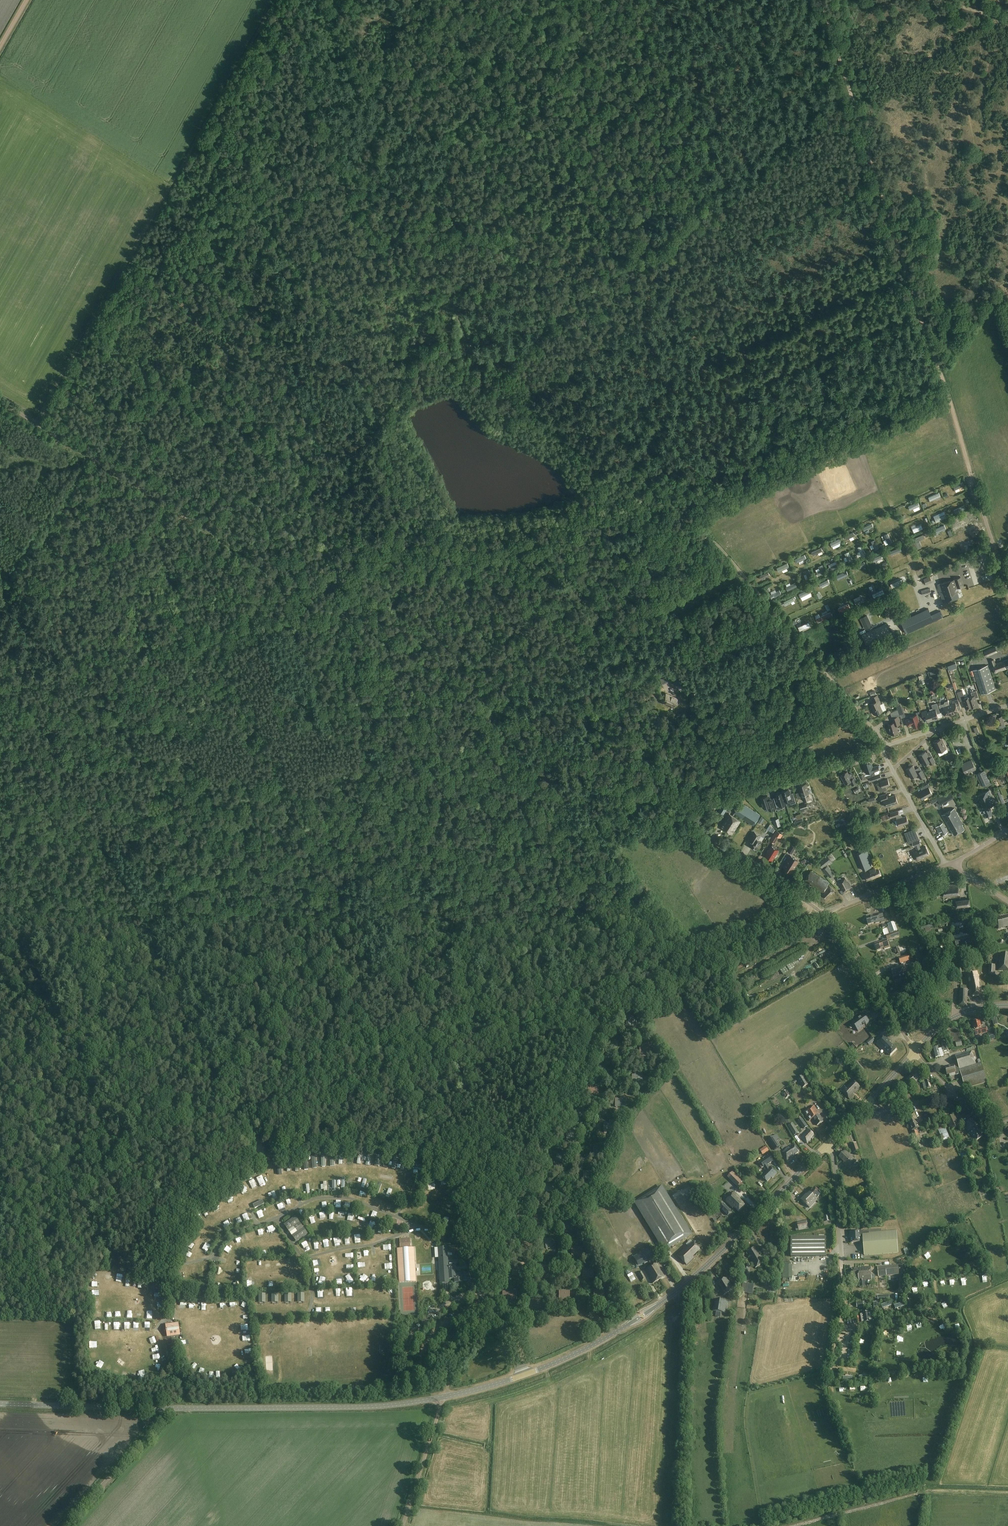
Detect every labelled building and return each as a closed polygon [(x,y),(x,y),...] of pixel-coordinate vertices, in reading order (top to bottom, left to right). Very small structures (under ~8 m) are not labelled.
[(870,529),(876,527),(874,524),(864,528),(867,534),(871,532),(870,529)] [(841,539),(832,543),(834,549),(843,545),(841,539)] [(883,555),(877,558),(880,563),(886,560),(883,555)] [(784,571),(784,573),(790,571),(788,564),(779,568),(781,572),(784,571)] [(817,570),(819,576),(826,574),(823,565),(820,567),(820,569),(817,570)] [(932,574),(931,571),(919,576),(921,579),(923,578),(926,585),(933,582),(930,575),(932,574)] [(964,586),(961,577),(938,585),(941,594),(941,596),(943,602),(959,597),(958,592),(959,592),(957,588),(964,586)] [(928,609),(901,621),(906,633),(934,621),(928,609)] [(998,652),(995,646),(984,651),(987,657),(998,652)] [(1004,661),(995,664),(994,660),(990,661),(995,673),(1007,669),(1006,668),(1007,667),(1007,659),(1004,661)] [(962,662),(949,666),(951,671),(959,668),(958,664),(962,663),(962,662)] [(996,689),(988,665),(973,670),(981,694),(996,689)] [(679,679),(671,683),(674,689),(682,685),(679,679)] [(969,698),(969,696),(965,698),(962,691),(957,692),(960,702),(963,701),(966,709),(972,707),(969,698)] [(972,696),(969,698),(972,707),(972,708),(978,706),(976,698),(979,697),(976,691),(971,692),(972,696)] [(678,698),(665,693),(662,703),(674,708),(678,698)] [(881,704),(877,695),(873,697),(875,702),(871,704),(875,714),(883,711),(880,704),(881,704)] [(949,705),(953,715),(955,714),(955,713),(959,712),(958,710),(961,709),(958,699),(952,701),(953,704),(949,705)] [(953,715),(949,705),(948,701),(945,702),(944,703),(939,705),(941,711),(944,710),(946,716),(950,715),(953,715)] [(933,710),(930,711),(934,721),(939,719),(937,714),(940,713),(937,704),(932,705),(933,710)] [(928,723),(934,721),(930,711),(927,712),(927,711),(921,712),(923,718),(926,717),(928,723)] [(921,718),(919,712),(916,713),(917,715),(910,718),(906,720),(908,726),(912,725),(913,727),(920,725),(918,719),(921,718)] [(1005,724),(1002,716),(996,718),(997,722),(995,723),(996,726),(1005,724)] [(900,724),(898,717),(892,719),(894,723),(888,725),(891,735),(898,732),(896,726),(900,724)] [(947,749),(942,739),(938,741),(937,740),(935,741),(934,742),(934,743),(938,752),(947,749)] [(929,758),(926,752),(919,756),(924,765),(929,762),(930,765),(935,762),(932,756),(929,758)] [(955,759),(953,753),(946,756),(949,762),(955,759)] [(976,769),(971,760),(961,765),(966,774),(976,769)] [(868,764),(868,762),(863,764),(866,774),(879,769),(878,765),(873,767),(871,763),(868,764)] [(917,773),(913,765),(906,769),(911,779),(918,775),(920,779),(925,777),(922,770),(917,773)] [(990,782),(985,770),(978,773),(983,785),(990,782)] [(851,779),(847,772),(841,775),(846,784),(850,782),(852,786),(858,783),(855,777),(851,779)] [(881,784),(877,786),(880,792),(887,790),(886,787),(890,785),(888,779),(880,782),(881,784)] [(807,783),(798,786),(800,792),(796,793),(798,799),(801,798),(801,797),(802,797),(803,798),(802,798),(802,799),(804,798),(805,799),(806,798),(807,797),(811,796),(810,793),(811,793),(810,789),(808,790),(807,786),(808,786),(807,783)] [(930,787),(928,784),(926,785),(928,788),(919,793),(923,800),(932,794),(929,787),(930,787)] [(782,791),(782,792),(785,802),(789,801),(790,804),(796,802),(794,797),(791,797),(788,789),(787,788),(785,789),(784,790),(782,791)] [(996,804),(989,790),(976,796),(982,810),(983,810),(986,817),(993,814),(990,807),(996,804)] [(954,798),(951,791),(937,798),(941,805),(954,798)] [(786,804),(785,802),(782,792),(780,793),(779,792),(777,792),(776,794),(778,801),(775,802),(777,810),(783,808),(782,805),(786,804)] [(888,797),(887,794),(880,796),(882,801),(885,801),(887,807),(898,803),(895,795),(888,797)] [(775,809),(773,804),(770,805),(768,796),(761,798),(763,804),(762,804),(763,808),(764,808),(764,809),(768,807),(770,811),(775,809)] [(761,816),(741,803),(735,814),(754,826),(761,816)] [(963,824),(954,808),(942,815),(950,830),(951,830),(954,835),(964,829),(962,825),(963,824)] [(899,815),(898,811),(890,813),(892,818),(896,817),(897,819),(899,826),(909,823),(906,816),(901,818),(900,815),(899,815)] [(741,821),(729,813),(721,827),(732,834),(741,821)] [(992,819),(994,818),(993,816),(990,817),(991,818),(986,820),(988,824),(994,822),(992,819)] [(943,824),(938,827),(942,835),(948,832),(943,824)] [(762,841),(759,839),(761,836),(755,832),(751,837),(754,839),(750,846),(757,850),(762,841)] [(929,854),(926,847),(922,848),(920,848),(919,845),(921,844),(919,840),(912,842),(914,847),(916,846),(917,850),(913,851),(917,861),(924,858),(923,856),(929,854)] [(796,848),(791,845),(788,851),(792,854),(796,848)] [(779,850),(772,846),(766,856),(773,860),(774,857),(776,858),(778,855),(776,854),(779,850)] [(872,863),(867,850),(856,855),(863,871),(872,867),(871,864),(872,863)] [(798,861),(790,856),(786,863),(787,863),(785,867),(791,872),(798,861)] [(827,856),(818,863),(822,868),(831,861),(827,856)] [(828,866),(823,870),(830,878),(834,874),(828,866)] [(881,875),(879,868),(864,874),(867,880),(881,875)] [(830,883),(811,871),(805,881),(823,893),(822,894),(826,899),(835,891),(828,885),(830,883)] [(848,884),(845,878),(838,882),(843,891),(851,887),(849,883),(848,884)] [(960,895),(959,884),(942,886),(943,896),(960,895)] [(971,906),(970,899),(956,901),(956,907),(962,907),(963,911),(969,910),(969,906),(971,906)] [(885,922),(882,913),(873,915),(874,916),(866,918),(868,924),(875,922),(876,923),(881,922),(885,922)] [(1004,916),(1005,917),(996,919),(999,929),(1007,926),(1007,927),(1007,915),(1004,916)] [(897,931),(895,922),(888,924),(891,934),(886,936),(887,939),(895,937),(893,932),(897,931)] [(973,945),(970,933),(954,937),(957,948),(967,946),(968,948),(971,947),(970,945),(973,945)] [(889,947),(886,939),(882,941),(882,942),(875,944),(877,951),(884,948),(885,949),(889,947)] [(1000,954),(999,969),(1007,969),(1007,954),(1000,954)] [(910,955),(899,958),(901,964),(911,960),(910,955)] [(891,969),(893,976),(906,973),(904,965),(891,969)] [(979,982),(977,972),(967,974),(970,987),(969,987),(969,989),(968,989),(960,989),(959,1006),(967,1006),(968,994),(970,993),(971,996),(982,994),(981,982),(979,982)] [(870,1021),(864,1013),(860,1016),(861,1017),(859,1018),(858,1017),(852,1022),(858,1030),(864,1026),(864,1025),(866,1024),(870,1021)] [(632,1015),(627,1015),(627,1020),(625,1020),(625,1026),(636,1027),(636,1020),(632,1020),(632,1015)] [(982,1029),(980,1021),(973,1023),(976,1036),(987,1033),(986,1028),(982,1029)] [(891,1041),(885,1036),(877,1044),(885,1052),(886,1051),(890,1055),(897,1049),(890,1042),(891,1041)] [(976,1064),(972,1051),(956,1056),(958,1064),(954,1065),(945,1068),(947,1075),(956,1072),(957,1075),(961,1074),(965,1088),(987,1082),(981,1063),(976,1064)] [(600,1063),(600,1061),(595,1061),(595,1070),(605,1070),(605,1062),(600,1063)] [(922,1077),(916,1070),(906,1080),(911,1085),(916,1081),(917,1082),(922,1077)] [(642,1083),(642,1072),(635,1072),(635,1075),(632,1075),(632,1083),(642,1083)] [(993,1076),(995,1085),(1005,1082),(1002,1074),(993,1076)] [(808,1085),(803,1076),(797,1079),(803,1088),(808,1085)] [(860,1087),(854,1081),(851,1084),(851,1083),(849,1085),(848,1085),(842,1092),(850,1099),(854,1095),(853,1094),(860,1087)] [(809,1109),(819,1125),(823,1122),(819,1115),(820,1115),(814,1105),(809,1109)] [(817,1125),(819,1125),(809,1109),(804,1112),(810,1121),(813,1119),(817,1125)] [(917,1119),(915,1113),(912,1114),(912,1115),(909,1116),(908,1115),(905,1116),(907,1123),(909,1122),(912,1130),(913,1132),(912,1132),(915,1139),(920,1137),(916,1129),(919,1128),(916,1119),(917,1119)] [(960,1126),(955,1114),(946,1119),(951,1130),(960,1126)] [(799,1121),(805,1129),(809,1126),(803,1118),(799,1121)] [(983,1137),(971,1119),(963,1124),(968,1132),(969,1131),(976,1142),(983,1137)] [(794,1126),(789,1129),(794,1136),(799,1133),(794,1126)] [(942,1132),(942,1129),(939,1130),(942,1139),(949,1137),(947,1130),(942,1132)] [(814,1134),(809,1130),(801,1138),(807,1143),(812,1138),(811,1137),(814,1134)] [(779,1139),(776,1135),(768,1140),(774,1150),(780,1146),(777,1141),(779,1139)] [(859,1151),(856,1143),(851,1145),(854,1153),(859,1151)] [(799,1152),(794,1145),(790,1149),(789,1147),(782,1152),(788,1161),(792,1158),(791,1157),(799,1152)] [(857,1161),(846,1150),(839,1157),(847,1164),(846,1166),(849,1169),(857,1161)] [(566,1155),(559,1152),(555,1160),(564,1163),(567,1157),(565,1156),(566,1155)] [(769,1157),(768,1155),(765,1156),(767,1158),(759,1163),(762,1168),(764,1167),(766,1171),(766,1172),(766,1173),(762,1177),(767,1182),(771,1178),(772,1178),(777,1173),(771,1167),(769,1168),(767,1165),(774,1161),(770,1156),(769,1157)] [(740,1178),(734,1183),(737,1187),(743,1181),(740,1178)] [(690,1232),(662,1186),(634,1203),(663,1249),(690,1232)] [(821,1194),(815,1187),(807,1195),(806,1194),(801,1199),(810,1208),(817,1199),(819,1196),(821,1194)] [(739,1197),(735,1192),(726,1201),(733,1208),(734,1206),(739,1211),(745,1205),(739,1200),(739,1197)] [(258,1198),(253,1200),(256,1207),(261,1204),(258,1198)] [(725,1206),(722,1209),(728,1215),(731,1212),(725,1206)] [(721,1213),(716,1216),(721,1222),(725,1219),(721,1213)] [(307,1234),(295,1216),(284,1224),(296,1242),(307,1234)] [(809,1229),(807,1221),(797,1223),(799,1231),(809,1229)] [(882,1232),(881,1229),(869,1230),(870,1233),(869,1233),(869,1230),(850,1231),(850,1235),(851,1243),(860,1242),(860,1239),(863,1238),(865,1255),(898,1252),(897,1231),(882,1232)] [(826,1236),(792,1236),(792,1256),(826,1256),(826,1236)] [(410,1248),(410,1238),(400,1239),(400,1249),(398,1249),(400,1282),(416,1281),(414,1248),(410,1248)] [(546,1240),(545,1238),(543,1239),(544,1243),(545,1242),(547,1249),(556,1247),(554,1240),(552,1241),(552,1238),(546,1240)] [(281,1245),(283,1250),(290,1247),(287,1242),(281,1245)] [(699,1249),(693,1243),(688,1247),(687,1246),(685,1248),(678,1255),(687,1264),(693,1258),(692,1256),(699,1249)] [(448,1267),(447,1247),(439,1247),(441,1283),(449,1282),(448,1278),(455,1278),(455,1282),(462,1281),(462,1280),(470,1280),(469,1275),(467,1275),(467,1272),(456,1273),(455,1267),(448,1267)] [(760,1256),(754,1248),(748,1252),(751,1257),(750,1257),(756,1268),(765,1262),(761,1256),(760,1256)] [(653,1258),(649,1251),(635,1259),(639,1266),(653,1258)] [(656,1263),(651,1267),(659,1280),(664,1277),(656,1263)] [(742,1283),(740,1293),(749,1294),(749,1291),(753,1291),(754,1285),(747,1284),(749,1268),(749,1264),(745,1264),(744,1267),(742,1283)] [(899,1274),(898,1265),(878,1267),(879,1276),(899,1274)] [(659,1280),(651,1267),(645,1270),(649,1278),(649,1277),(653,1284),(659,1280)] [(872,1279),(871,1267),(855,1268),(855,1269),(852,1269),(853,1277),(859,1276),(859,1279),(862,1279),(863,1280),(872,1279)] [(347,1278),(350,1284),(355,1282),(351,1275),(347,1278)] [(734,1289),(727,1277),(716,1284),(723,1296),(734,1289)] [(517,1291),(503,1291),(503,1298),(513,1298),(512,1300),(517,1300),(517,1291)] [(728,1301),(713,1299),(712,1311),(726,1314),(728,1301)] [(872,1320),(871,1312),(868,1313),(868,1311),(863,1312),(863,1314),(860,1314),(861,1322),(864,1322),(865,1322),(869,1322),(869,1321),(872,1320)] [(178,1323),(165,1325),(167,1337),(180,1335),(178,1323)]
